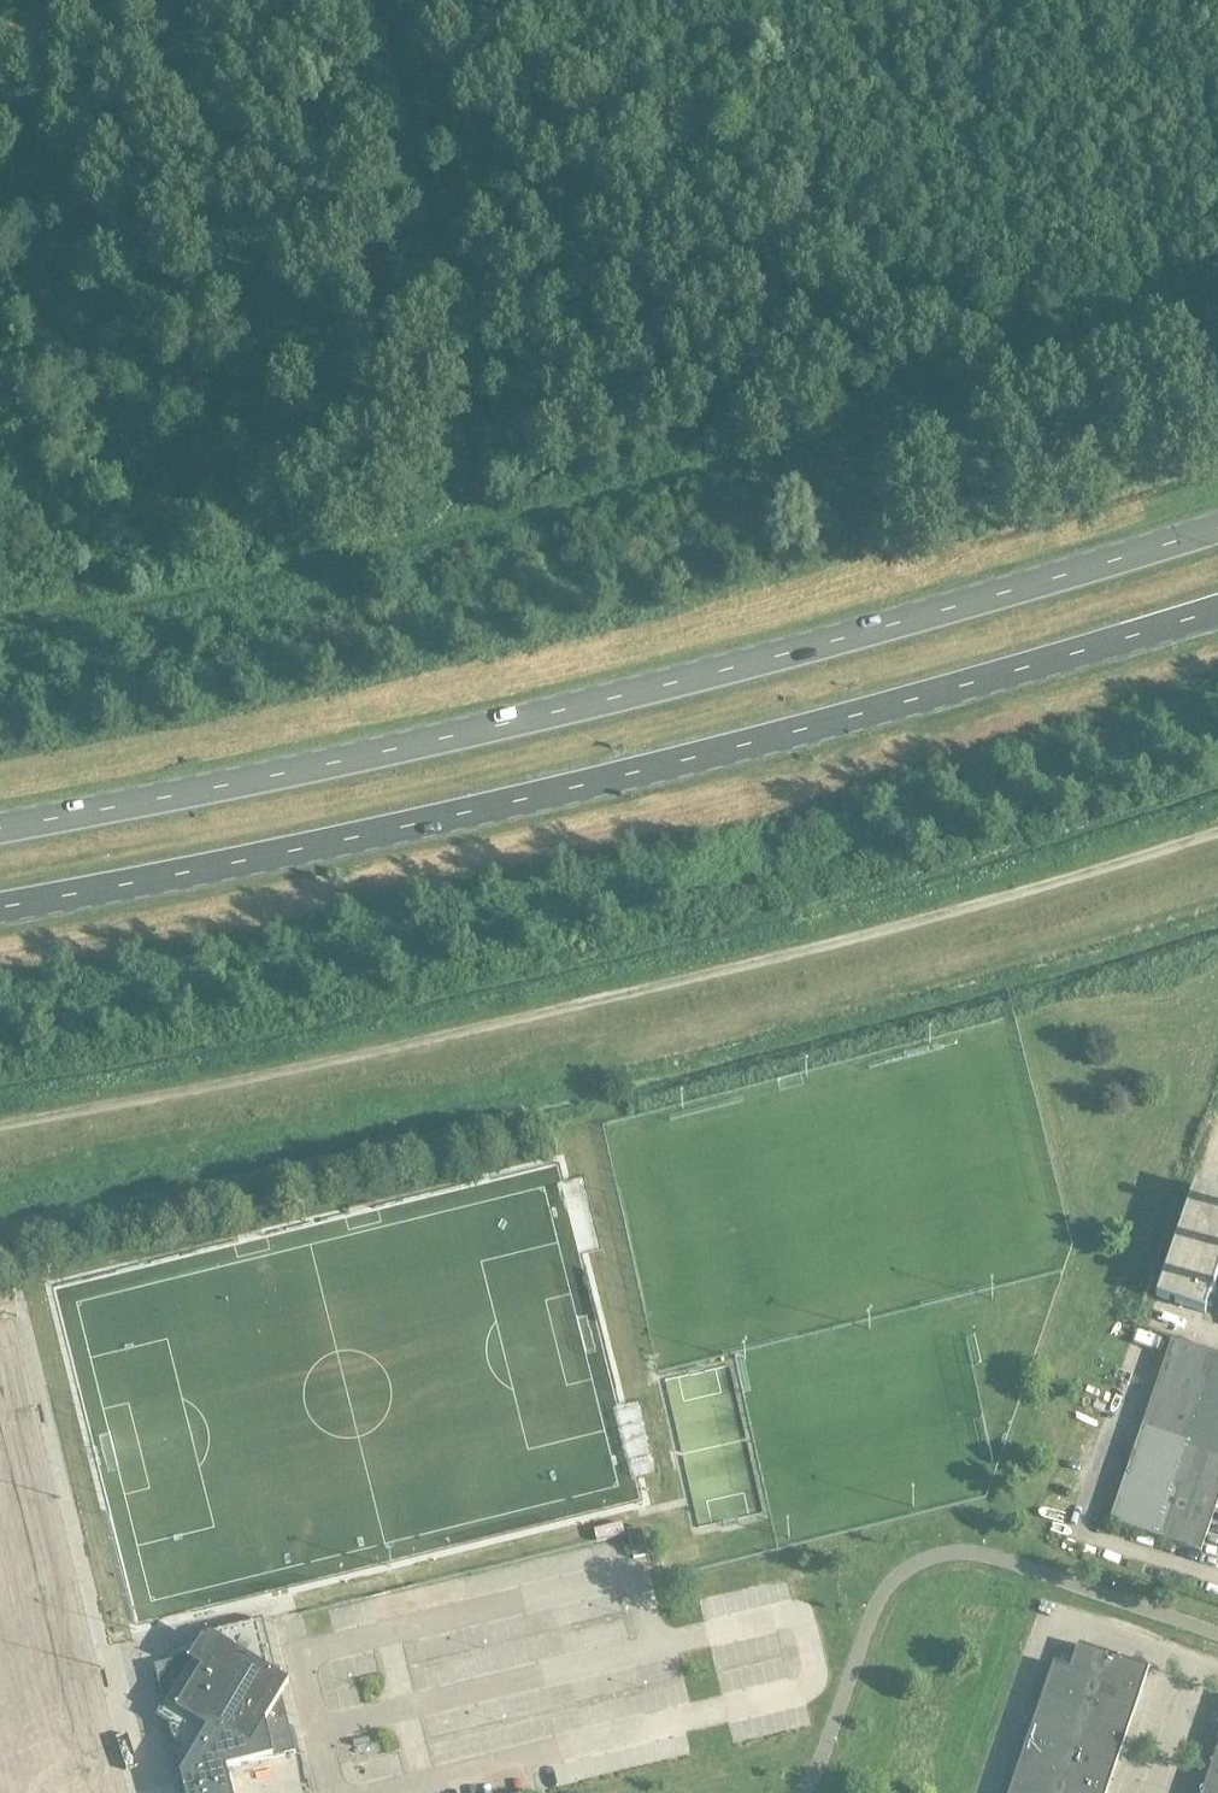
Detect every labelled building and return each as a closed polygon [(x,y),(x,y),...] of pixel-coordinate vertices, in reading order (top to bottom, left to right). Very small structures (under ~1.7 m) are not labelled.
[(1210,1298),(1217,1274),(1217,1193),(1194,1185),(1155,1296),(1205,1313),(1210,1298)] [(1171,1339),(1109,1522),(1200,1553),(1217,1501),(1217,1355),(1171,1339)] [(628,1535),(628,1537),(633,1559),(646,1556),(641,1532),(640,1527),(627,1530),(628,1535)] [(153,1666),(185,1792),(231,1792),(225,1769),(295,1752),(281,1696),(289,1683),(276,1676),(262,1620),(205,1634),(200,1642),(172,1649),(175,1658),(193,1654),(191,1656),(153,1666)] [(1078,1644),(1069,1669),(1053,1663),(1008,1792),(1106,1792),(1148,1669),(1078,1644)] [(1202,1792),(1217,1792),(1217,1745),(1202,1792)]
